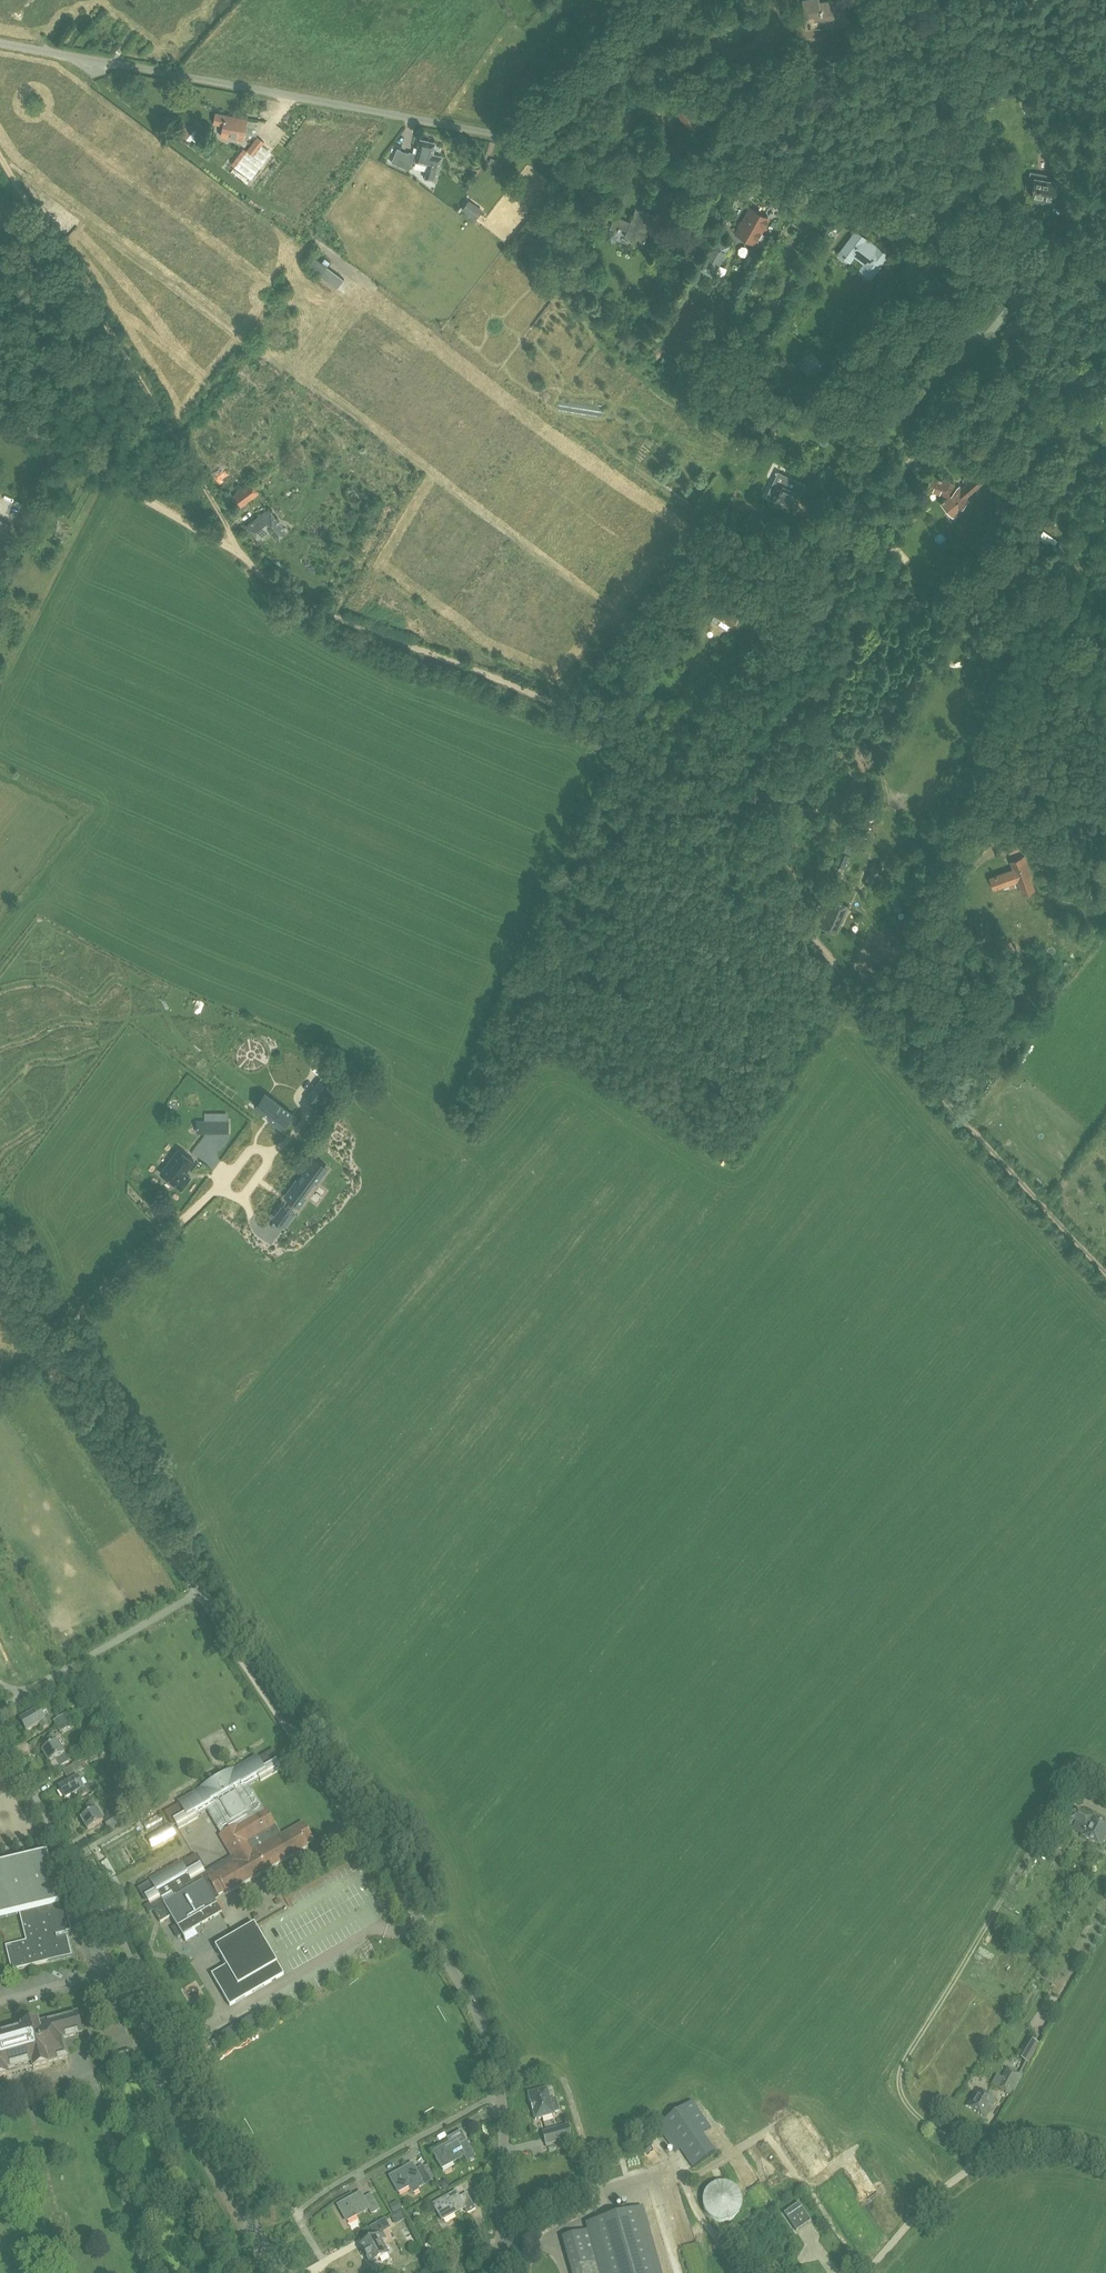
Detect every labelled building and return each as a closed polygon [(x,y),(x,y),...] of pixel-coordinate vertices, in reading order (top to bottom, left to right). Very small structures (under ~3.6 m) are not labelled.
[(832,24),(845,23),(842,0),(838,0),(820,2),(820,0),(802,0),(804,17),(819,15),(820,19),(831,18),(832,24)] [(1033,108),(1030,99),(1023,101),(1026,110),(1033,108)] [(675,108),(690,132),(700,125),(685,101),(675,108)] [(230,172),(318,238),(341,206),(371,167),(372,164),(302,111),(278,143),(272,152),(262,145),(265,142),(257,136),(247,150),(230,172)] [(222,136),(243,140),(247,118),(243,118),(244,114),(234,113),(233,116),(216,113),(214,123),(224,125),(222,136)] [(183,119),(174,129),(187,139),(195,129),(183,119)] [(425,178),(437,181),(442,156),(433,154),(436,143),(420,139),(417,153),(410,152),(409,154),(398,149),(392,162),(409,170),(413,160),(415,161),(428,164),(425,178)] [(1055,173),(1055,175),(1058,176),(1060,175),(1064,175),(1061,164),(1057,153),(1051,155),(1051,163),(1049,172),(1055,173)] [(1055,173),(1049,172),(1049,174),(1030,171),(1028,185),(1033,186),(1031,196),(1054,200),(1055,194),(1057,194),(1060,175),(1058,176),(1055,175),(1055,173)] [(464,214),(472,220),(474,218),(476,220),(482,211),(468,201),(462,210),(465,212),(464,214)] [(561,221),(567,212),(555,204),(549,213),(561,221)] [(768,217),(751,208),(744,220),(741,221),(739,225),(740,227),(739,229),(747,233),(745,237),(747,238),(747,240),(751,242),(753,241),(755,242),(768,217)] [(631,242),(643,247),(655,216),(636,209),(631,222),(615,216),(610,229),(617,231),(616,233),(633,239),(631,242)] [(858,269),(871,279),(889,254),(855,229),(837,253),(849,262),(853,257),(863,264),(858,269)] [(697,268),(713,277),(731,243),(716,235),(699,265),(697,268)] [(753,266),(760,259),(754,254),(748,261),(753,266)] [(307,265),(338,288),(345,278),(314,256),(307,265)] [(304,294),(307,291),(299,284),(296,288),(304,294)] [(736,298),(725,292),(718,307),(716,311),(726,316),(731,308),(736,298)] [(716,333),(719,328),(713,324),(710,330),(716,333)] [(714,355),(725,361),(732,349),(721,343),(714,355)] [(451,367),(463,358),(458,351),(446,360),(451,367)] [(799,366),(814,378),(826,362),(811,351),(799,366)] [(893,405),(903,414),(911,405),(910,404),(916,397),(908,391),(903,397),(902,396),(893,405)] [(1027,407),(1034,417),(1045,408),(1037,399),(1027,407)] [(1042,429),(1054,437),(1066,422),(1054,413),(1042,429)] [(839,423),(834,418),(828,425),(833,430),(830,432),(835,437),(837,434),(842,439),(849,433),(844,428),(845,426),(840,422),(839,423)] [(362,453),(374,441),(369,436),(357,447),(362,453)] [(259,476),(264,470),(245,452),(239,459),(259,476)] [(444,479),(452,484),(463,464),(454,459),(444,479)] [(230,470),(243,480),(250,471),(237,461),(230,470)] [(818,480),(824,485),(836,469),(830,465),(818,480)] [(941,501),(952,514),(962,505),(965,508),(971,503),(966,497),(983,482),(977,474),(960,488),(958,486),(954,489),(949,483),(930,476),(926,487),(945,494),(947,496),(941,501)] [(774,501),(787,508),(793,496),(798,498),(805,485),(794,480),(790,488),(783,485),(774,501)] [(231,496),(239,507),(258,493),(250,482),(231,496)] [(248,525),(259,538),(269,530),(276,538),(286,530),(269,508),(248,525)] [(591,522),(606,535),(612,528),(597,515),(591,522)] [(13,524),(0,518),(0,549),(13,524)] [(710,586),(704,582),(698,579),(695,584),(701,588),(706,591),(710,586)] [(721,619),(731,625),(731,624),(733,623),(736,619),(735,617),(739,611),(722,602),(716,598),(713,604),(719,608),(711,620),(718,624),(721,619)] [(1009,854),(1023,849),(1018,836),(1005,841),(1009,854)] [(850,855),(845,852),(839,865),(844,868),(850,855)] [(1018,880),(1022,893),(1034,889),(1030,877),(1032,876),(1025,856),(1011,861),(1014,869),(990,877),(994,889),(1018,880)] [(872,869),(871,872),(870,874),(869,873),(865,884),(873,887),(879,872),(872,869)] [(896,892),(888,895),(895,911),(902,908),(896,892)] [(844,915),(831,932),(841,941),(855,923),(844,915)] [(897,951),(876,940),(872,947),(893,958),(897,951)] [(869,946),(862,942),(851,963),(858,967),(869,946)] [(315,1106),(329,1087),(320,1080),(305,1098),(315,1106)] [(264,1118),(278,1129),(290,1113),(269,1098),(259,1112),(266,1117),(264,1118)] [(995,1126),(1005,1122),(1002,1116),(993,1120),(995,1126)] [(217,1132),(228,1132),(228,1121),(217,1121),(217,1132)] [(162,1172),(182,1187),(191,1175),(186,1171),(195,1159),(180,1148),(162,1172)] [(311,1154),(310,1154),(282,1193),(283,1193),(283,1192),(296,1202),(296,1203),(303,1194),(301,1192),(311,1179),(313,1180),(320,1171),(320,1170),(319,1171),(306,1162),(311,1154)] [(291,1210),(290,1211),(279,1202),(271,1214),(282,1222),(281,1223),(282,1223),(291,1210)] [(20,1720),(26,1731),(39,1724),(42,1729),(48,1726),(39,1709),(20,1720)] [(57,1727),(68,1720),(65,1714),(54,1721),(57,1727)] [(57,1727),(60,1733),(72,1726),(68,1720),(57,1727)] [(205,1744),(227,1730),(225,1726),(203,1740),(205,1744)] [(186,1737),(198,1733),(197,1728),(184,1733),(186,1737)] [(52,1745),(42,1751),(48,1762),(54,1759),(59,1768),(70,1762),(54,1734),(48,1738),(52,1745)] [(173,1929),(178,1938),(222,1912),(213,1898),(225,1891),(226,1894),(308,1846),(307,1844),(314,1840),(304,1822),(282,1835),(266,1809),(264,1810),(250,1785),(260,1780),(261,1782),(282,1769),(272,1752),(259,1760),(258,1756),(234,1770),(234,1769),(201,1788),(202,1788),(178,1802),(180,1805),(169,1812),(179,1829),(198,1818),(197,1816),(207,1810),(221,1835),(219,1836),(232,1857),(205,1873),(196,1856),(182,1864),(181,1862),(150,1880),(151,1883),(141,1889),(160,1923),(171,1916),(177,1927),(173,1929)] [(63,1771),(68,1779),(84,1770),(79,1762),(63,1771)] [(59,1788),(65,1799),(78,1792),(82,1797),(87,1794),(78,1777),(59,1788)] [(1094,1802),(1099,1792),(1094,1789),(1089,1799),(1094,1802)] [(87,1830),(103,1821),(104,1820),(93,1801),(86,1805),(91,1813),(80,1819),(87,1830)] [(1101,1846),(1105,1836),(1105,1824),(1076,1808),(1071,1819),(1086,1827),(1082,1835),(1101,1846)] [(104,1821),(109,1831),(122,1823),(117,1813),(104,1821)] [(147,1837),(152,1848),(176,1834),(170,1824),(147,1837)] [(12,1971),(72,1955),(66,1932),(71,1931),(63,1899),(59,1901),(47,1854),(0,1865),(0,1918),(20,1913),(27,1941),(6,1946),(12,1971)] [(101,1863),(110,1878),(116,1874),(107,1859),(101,1863)] [(211,1974),(229,2006),(284,1975),(254,1924),(215,1947),(226,1966),(211,1974)] [(1031,2011),(1042,2002),(1034,1993),(1023,2002),(1031,2011)] [(203,2023),(209,2020),(201,2005),(195,2008),(203,2023)] [(9,2077),(9,2076),(33,2069),(34,2070),(49,2066),(48,2062),(68,2057),(62,2038),(83,2033),(77,2013),(38,2024),(37,2023),(22,2027),(23,2029),(4,2034),(3,2032),(0,2033),(0,2079),(9,2077)] [(1027,2051),(1032,2054),(1036,2048),(1030,2045),(1027,2051)] [(998,2090),(1009,2095),(1012,2090),(1014,2091),(1022,2076),(1007,2069),(1001,2081),(997,2088),(998,2090)] [(528,2093),(536,2120),(555,2115),(554,2112),(559,2110),(556,2099),(551,2100),(548,2088),(528,2093)] [(966,2105),(985,2117),(996,2100),(977,2088),(966,2105)] [(680,2149),(693,2168),(716,2152),(703,2134),(711,2129),(692,2101),(656,2125),(675,2152),(680,2149)] [(541,2131),(545,2146),(571,2139),(568,2124),(541,2131)] [(434,2152),(442,2167),(464,2155),(468,2161),(476,2157),(467,2141),(454,2148),(451,2143),(434,2152)] [(654,2161),(661,2158),(655,2145),(648,2148),(654,2161)] [(630,2170),(639,2168),(637,2161),(628,2163),(630,2170)] [(412,2192),(414,2193),(420,2191),(419,2188),(424,2185),(432,2181),(423,2165),(410,2172),(407,2167),(390,2176),(399,2191),(408,2186),(412,2192)] [(739,2174),(747,2185),(756,2178),(749,2168),(739,2174)] [(731,2219),(747,2210),(726,2172),(709,2182),(731,2219)] [(448,2187),(445,2181),(439,2184),(443,2190),(448,2187)] [(763,2210),(776,2201),(766,2186),(753,2194),(763,2210)] [(434,2204),(443,2219),(464,2207),(468,2213),(476,2209),(467,2193),(454,2200),(451,2195),(434,2204)] [(338,2205),(347,2220),(369,2208),(372,2214),(380,2210),(371,2194),(358,2201),(356,2196),(338,2205)] [(394,2213),(401,2209),(398,2201),(390,2206),(394,2213)] [(784,2213),(796,2231),(811,2221),(799,2203),(784,2213)] [(591,2229),(562,2237),(571,2269),(572,2272),(660,2272),(641,2208),(589,2223),(591,2229)] [(458,2217),(447,2220),(449,2226),(460,2223),(458,2217)] [(370,2227),(375,2235),(390,2227),(385,2219),(370,2227)] [(357,2235),(364,2233),(361,2220),(353,2222),(357,2235)] [(361,2245),(371,2263),(388,2254),(381,2241),(386,2238),(383,2233),(378,2236),(361,2245)] [(391,2254),(383,2259),(386,2264),(394,2260),(391,2254)]
